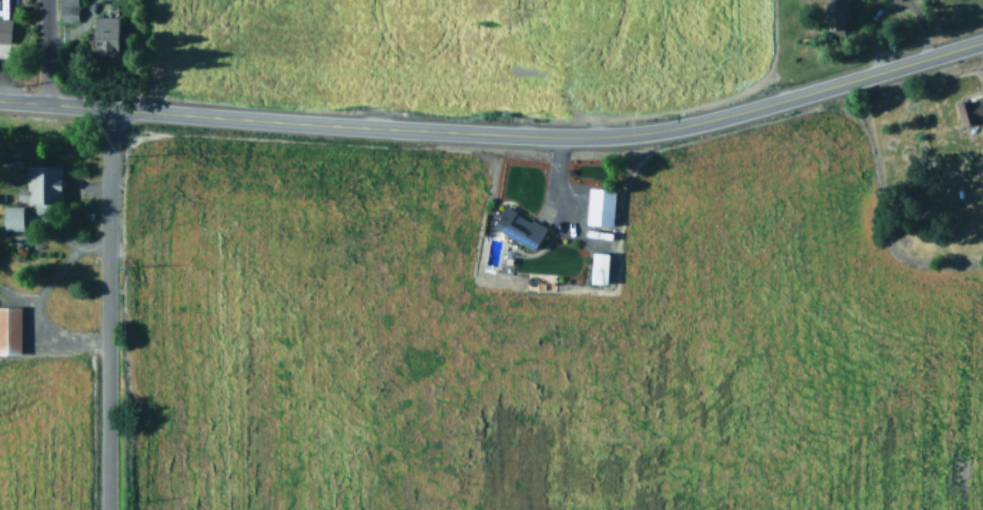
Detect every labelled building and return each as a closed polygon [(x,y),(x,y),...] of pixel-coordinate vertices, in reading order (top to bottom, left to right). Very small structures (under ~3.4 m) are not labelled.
[(59,20),(77,19),(76,0),(58,0),(59,20)] [(842,18),(847,18),(847,0),(823,0),(824,29),(842,29),(842,18)] [(115,14),(91,15),(91,54),(115,53),(115,14)] [(9,41),(9,15),(0,15),(0,41),(9,41)] [(982,112),(982,109),(980,95),(956,102),(961,124),(974,121),(973,115),(982,112)] [(59,164),(25,163),(25,186),(16,186),(16,199),(59,200),(59,164)] [(587,186),(614,188),(612,225),(584,223),(587,186)] [(21,203),(1,204),(2,228),(21,227),(21,203)] [(504,203),(515,210),(514,212),(529,221),(530,218),(545,226),(532,248),(491,225),(504,203)] [(591,251),(608,252),(606,282),(589,281),(591,251)] [(19,352),(19,305),(0,305),(0,352),(19,352)]
